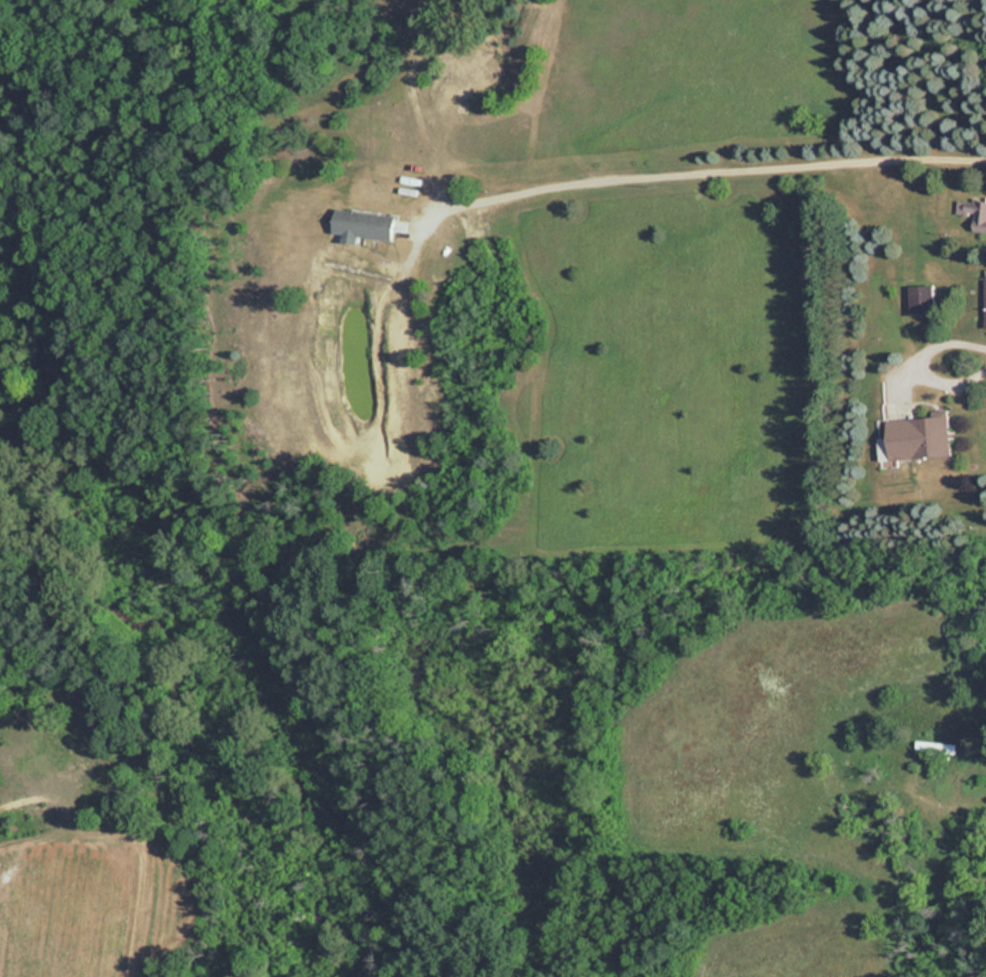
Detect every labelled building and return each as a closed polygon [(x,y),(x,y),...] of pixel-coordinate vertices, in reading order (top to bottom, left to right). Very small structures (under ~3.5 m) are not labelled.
[(985,232),(985,201),(957,200),(956,214),(974,215),(973,231),(985,232)] [(396,239),(398,214),(338,208),(336,232),(346,233),(346,241),(361,243),(362,236),(396,239)] [(935,285),(911,285),(911,313),(935,313),(935,285)] [(889,417),(890,437),(880,437),(882,459),(954,455),(951,413),(889,417)] [(959,752),(959,741),(916,741),(916,752),(959,752)]
